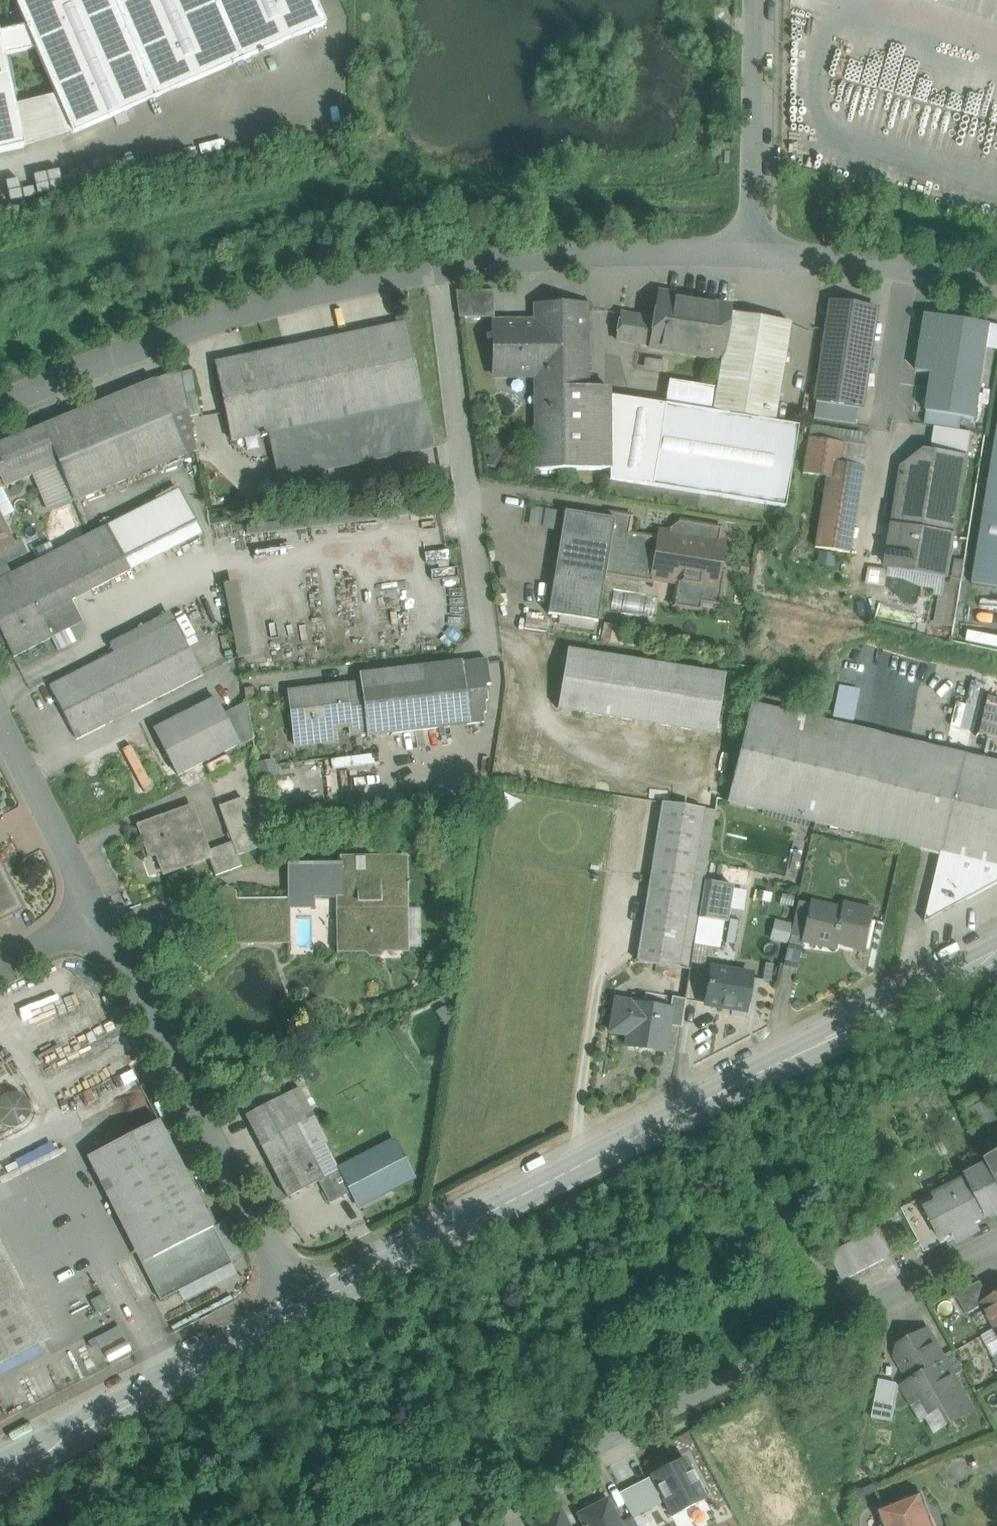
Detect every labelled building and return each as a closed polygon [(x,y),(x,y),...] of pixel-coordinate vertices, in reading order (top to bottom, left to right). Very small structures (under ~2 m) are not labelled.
[(16,4),(25,27),(35,49),(72,135),(325,25),(314,0),(26,0),(16,4)] [(23,149),(3,56),(35,49),(25,27),(19,28),(19,29),(16,30),(15,29),(10,30),(11,31),(7,32),(7,31),(4,32),(0,33),(0,154),(23,149)] [(494,292),(456,292),(460,319),(494,318),(494,292)] [(687,299),(662,295),(659,298),(655,319),(651,347),(722,358),(729,313),(730,309),(689,302),(687,299)] [(873,307),(832,301),(816,402),(857,409),(873,307)] [(576,307),(574,305),(563,305),(561,307),(561,309),(537,309),(537,323),(537,376),(537,390),(586,390),(585,309),(576,309),(576,307)] [(791,323),(729,313),(722,358),(717,389),(713,413),(775,423),(791,323)] [(640,317),(622,314),(617,341),(635,344),(640,317)] [(991,325),(927,315),(918,372),(933,375),(927,412),(963,418),(976,420),(991,325)] [(655,319),(640,317),(635,344),(651,347),(655,319)] [(405,323),(248,356),(265,435),(262,435),(262,438),(267,437),(269,436),(269,434),(421,402),(405,323)] [(537,323),(501,323),(501,338),(499,338),(495,342),(495,354),(499,358),(501,358),(501,376),(537,376),(537,323)] [(248,356),(217,363),(233,441),(262,435),(265,435),(248,356)] [(181,370),(155,381),(171,419),(189,411),(181,373),(181,370)] [(201,415),(192,371),(181,373),(189,411),(190,417),(201,415)] [(155,381),(44,426),(59,465),(74,502),(186,456),(171,419),(155,381)] [(654,401),(664,401),(665,394),(658,393),(659,384),(629,382),(628,397),(654,399),(654,401)] [(717,389),(669,382),(665,406),(652,487),(700,494),(713,413),(717,389)] [(586,390),(537,390),(538,471),(610,470),(610,397),(610,390),(586,390)] [(665,406),(610,397),(610,470),(610,480),(652,487),(665,406)] [(421,402),(269,434),(269,436),(278,480),(437,447),(428,404),(422,405),(421,402)] [(857,409),(816,402),(814,419),(855,425),(857,409)] [(190,417),(189,411),(171,419),(186,456),(197,451),(190,417)] [(963,418),(927,412),(926,424),(961,430),(963,418)] [(775,423),(713,413),(700,494),(785,508),(798,427),(775,423)] [(44,426),(0,444),(0,480),(4,488),(31,476),(59,465),(44,426)] [(844,444),(867,448),(863,434),(811,426),(809,438),(844,444)] [(927,452),(967,458),(972,433),(931,426),(927,452)] [(844,444),(809,438),(803,474),(826,478),(815,548),(849,554),(863,468),(840,464),(844,444)] [(984,519),(996,521),(996,440),(984,519)] [(840,464),(863,468),(867,448),(844,444),(840,464)] [(967,458),(927,452),(904,468),(894,528),(954,538),(967,458)] [(59,465),(31,476),(47,516),(75,504),(74,502),(59,465)] [(179,491),(107,527),(130,571),(201,535),(179,491)] [(613,519),(565,512),(549,614),(598,622),(605,575),(606,575),(615,520),(613,519)] [(632,517),(618,515),(613,518),(613,519),(615,520),(606,575),(651,582),(652,576),(658,540),(629,535),(632,517)] [(984,519),(973,586),(996,590),(996,521),(984,519)] [(13,545),(0,520),(0,552),(13,545)] [(681,522),(680,527),(673,533),(672,537),(664,536),(658,540),(652,576),(678,580),(674,601),(702,605),(702,600),(720,603),(725,572),(720,571),(724,545),(719,545),(722,529),(681,522)] [(3,646),(7,645),(14,658),(51,638),(51,637),(40,617),(72,600),(130,571),(107,527),(13,575),(0,582),(0,640),(3,646)] [(954,538),(894,528),(888,568),(945,577),(948,577),(954,538)] [(0,568),(0,582),(13,575),(7,565),(0,568)] [(948,577),(945,577),(937,625),(953,628),(961,579),(948,577)] [(224,591),(238,659),(249,657),(236,588),(224,591)] [(203,676),(238,659),(224,591),(208,598),(217,647),(194,659),(203,676)] [(655,609),(656,597),(638,596),(638,608),(655,609)] [(72,600),(40,617),(51,637),(83,621),(72,600)] [(879,621),(918,626),(920,609),(881,604),(879,621)] [(509,613),(507,623),(527,626),(529,617),(509,613)] [(175,623),(50,687),(77,740),(203,676),(194,659),(175,623)] [(601,643),(621,646),(624,627),(605,624),(601,643)] [(726,675),(568,650),(558,709),(716,735),(726,675)] [(462,663),(360,675),(361,685),(367,733),(368,737),(485,723),(484,713),(487,713),(485,702),(488,701),(486,686),(491,686),(488,660),(462,664),(462,663)] [(361,685),(288,693),(293,732),(312,730),(313,743),(337,740),(336,727),(349,726),(350,735),(367,733),(361,685)] [(215,699),(154,730),(178,776),(239,745),(223,715),(215,699)] [(246,704),(223,715),(239,745),(253,738),(246,704)] [(751,704),(728,802),(943,853),(926,923),(996,884),(996,762),(751,704)] [(295,746),(313,743),(312,730),(293,732),(295,746)] [(708,746),(702,788),(724,792),(730,749),(708,746)] [(243,799),(219,807),(232,843),(237,856),(238,856),(261,848),(243,799)] [(663,803),(638,962),(690,971),(691,965),(695,943),(699,918),(705,882),(716,812),(663,803)] [(171,817),(158,822),(157,820),(139,826),(150,857),(157,854),(164,874),(209,858),(210,857),(208,852),(192,807),(170,815),(171,817)] [(232,843),(208,852),(210,857),(209,858),(216,876),(242,867),(238,856),(237,856),(232,843)] [(288,899),(289,908),(313,907),(313,885),(340,885),(341,949),(365,949),(365,953),(370,957),(378,956),(383,953),(383,948),(405,948),(404,856),(340,856),(340,866),(288,866),(288,899)] [(0,862),(0,922),(24,910),(0,862)] [(733,887),(705,882),(699,918),(723,922),(727,922),(733,887)] [(289,908),(288,899),(221,899),(221,915),(232,915),(232,940),(289,940),(289,908)] [(828,914),(811,911),(813,905),(811,904),(807,919),(803,940),(804,941),(836,948),(837,942),(866,949),(875,912),(843,905),(842,911),(829,908),(828,914)] [(807,919),(795,916),(789,943),(802,946),(804,941),(803,940),(807,919)] [(723,922),(699,918),(695,943),(708,945),(719,947),(723,922)] [(695,943),(691,965),(704,967),(708,945),(695,943)] [(797,970),(802,946),(789,943),(783,967),(797,970)] [(752,976),(711,969),(705,1004),(746,1011),(752,976)] [(686,1000),(672,998),(670,1009),(671,1009),(669,1026),(681,1028),(686,1000)] [(670,1009),(616,1001),(611,1033),(638,1037),(636,1049),(664,1053),(669,1026),(671,1009),(670,1009)] [(246,1117),(282,1098),(275,1083),(238,1102),(246,1117)] [(4,1124),(13,1125),(21,1121),(27,1115),(29,1107),(28,1098),(23,1091),(15,1087),(7,1087),(0,1089),(0,1122),(4,1124)] [(296,1125),(310,1152),(327,1143),(299,1089),(282,1098),(246,1117),(260,1144),(296,1125)] [(970,1109),(981,1131),(996,1124),(996,1110),(992,1099),(970,1109)] [(213,1228),(159,1121),(98,1152),(152,1258),(153,1259),(213,1228)] [(288,1198),(319,1182),(324,1179),(323,1178),(310,1152),(296,1125),(260,1144),(288,1198)] [(395,1141),(340,1170),(352,1192),(359,1206),(414,1178),(395,1141)] [(52,1160),(53,1158),(52,1156),(51,1154),(49,1153),(47,1152),(45,1153),(43,1154),(41,1156),(41,1158),(41,1160),(43,1162),(45,1164),(47,1164),(49,1164),(51,1162),(52,1160)] [(152,1258),(98,1152),(89,1157),(141,1264),(152,1258)] [(40,1166),(41,1164),(40,1162),(39,1160),(37,1159),(35,1158),(32,1159),(31,1160),(29,1162),(29,1164),(29,1167),(31,1169),(33,1170),(35,1170),(37,1170),(39,1168),(40,1166)] [(991,1161),(992,1162),(989,1162),(990,1165),(991,1165),(967,1177),(967,1178),(987,1217),(996,1212),(996,1158),(991,1161)] [(17,1168),(16,1171),(17,1173),(19,1175),(20,1176),(23,1176),(25,1176),(27,1175),(28,1173),(29,1170),(28,1168),(27,1166),(25,1165),(23,1165),(20,1165),(18,1166),(17,1168)] [(340,1170),(323,1178),(324,1179),(319,1182),(330,1203),(352,1192),(340,1170)] [(939,1205),(926,1212),(939,1237),(982,1215),(984,1219),(987,1217),(967,1178),(961,1181),(966,1191),(939,1205)] [(966,1191),(961,1181),(934,1195),(939,1205),(966,1191)] [(213,1228),(153,1259),(152,1258),(141,1264),(160,1301),(232,1264),(213,1228)] [(880,1229),(828,1255),(842,1282),(894,1256),(880,1229)] [(39,1345),(52,1339),(0,1239),(0,1269),(39,1345)] [(39,1345),(0,1269),(0,1365),(39,1345)] [(981,1282),(956,1295),(967,1315),(970,1314),(984,1305),(983,1304),(991,1300),(981,1282)] [(983,1304),(984,1305),(970,1314),(983,1337),(996,1329),(996,1296),(991,1300),(983,1304)] [(933,1372),(947,1364),(944,1360),(928,1332),(899,1349),(897,1356),(907,1373),(927,1362),(933,1372)] [(954,1377),(964,1371),(954,1354),(944,1360),(947,1364),(954,1377)] [(947,1364),(933,1372),(904,1388),(912,1401),(920,1397),(929,1413),(941,1406),(950,1422),(972,1410),(954,1377),(947,1364)] [(879,1383),(872,1418),(890,1422),(897,1386),(879,1383)] [(685,1459),(651,1477),(652,1477),(665,1502),(673,1517),(706,1500),(704,1497),(707,1495),(694,1471),(691,1472),(685,1459)] [(665,1502),(652,1477),(620,1494),(633,1518),(665,1502)] [(923,1493),(877,1511),(882,1525),(887,1525),(882,1513),(921,1498),(928,1516),(925,1522),(927,1525),(936,1525),(923,1493)] [(882,1513),(887,1525),(927,1525),(925,1522),(928,1516),(921,1498),(882,1513)] [(608,1499),(577,1515),(583,1525),(622,1525),(621,1524),(608,1499)] [(561,1510),(530,1525),(569,1525),(561,1510)]
